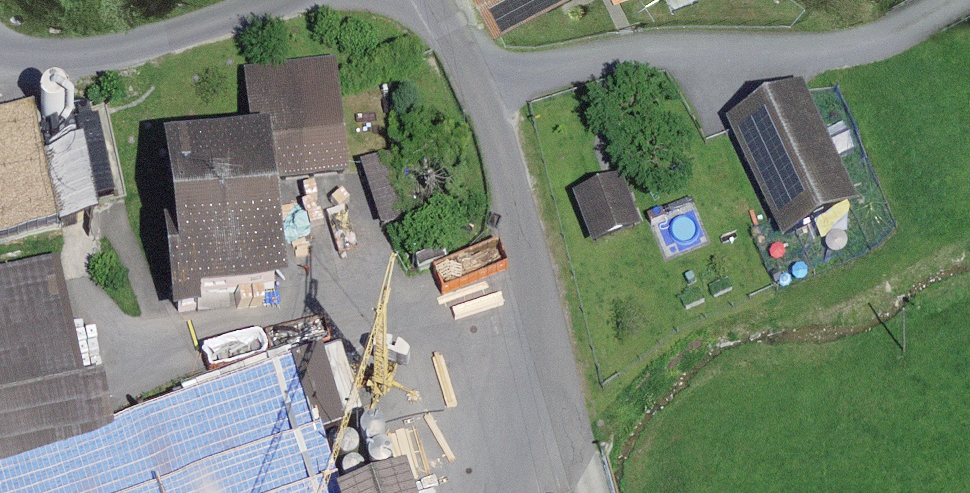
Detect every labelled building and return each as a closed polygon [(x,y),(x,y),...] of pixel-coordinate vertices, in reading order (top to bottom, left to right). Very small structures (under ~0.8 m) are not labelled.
[(497,24),(550,0),(486,0),(497,24)] [(339,65),(253,72),(258,149),(174,155),(185,309),(286,301),(277,183),(348,177),(339,65)] [(808,86),(730,121),(787,247),(865,211),(808,86)] [(0,111),(0,241),(100,226),(87,146),(46,153),(38,105),(0,111)] [(406,131),(372,138),(385,200),(419,193),(406,131)] [(620,186),(588,198),(604,242),(636,230),(620,186)] [(0,278),(0,461),(115,424),(107,384),(84,387),(65,267),(0,278)] [(302,364),(115,424),(0,461),(0,492),(344,492),(302,364)]
